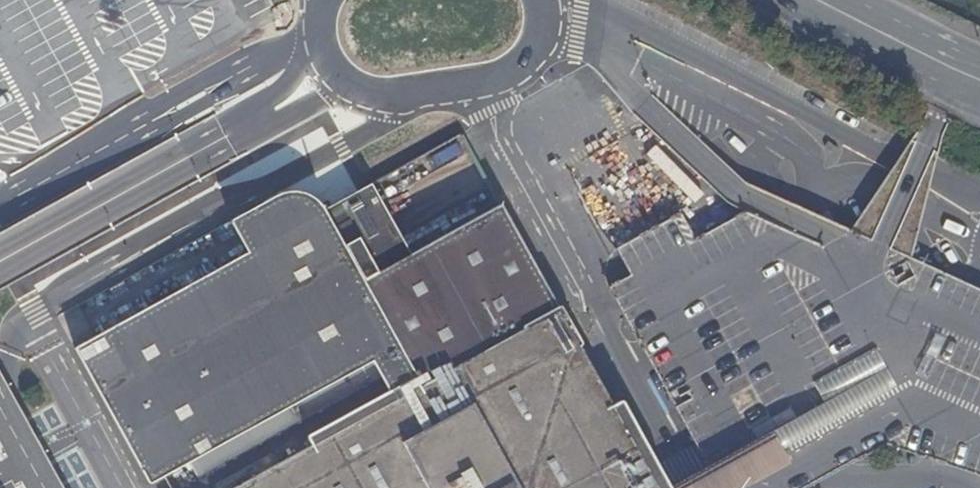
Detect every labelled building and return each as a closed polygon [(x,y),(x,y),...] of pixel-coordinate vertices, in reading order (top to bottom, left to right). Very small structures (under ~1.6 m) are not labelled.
[(908,250),(848,223),(734,172),(672,206),(671,204),(607,239),(621,267),(600,278),(700,461),(671,476),(651,487),(652,487),(787,487),(881,436),(979,468),(979,283),(908,250)] [(651,487),(491,195),(401,245),(368,185),(363,176),(312,203),(304,191),(291,184),(283,182),(270,184),(248,195),(223,211),(239,242),(63,337),(139,476),(155,467),(166,487),(652,487),(651,487)] [(0,386),(0,487),(57,487),(0,386)]
